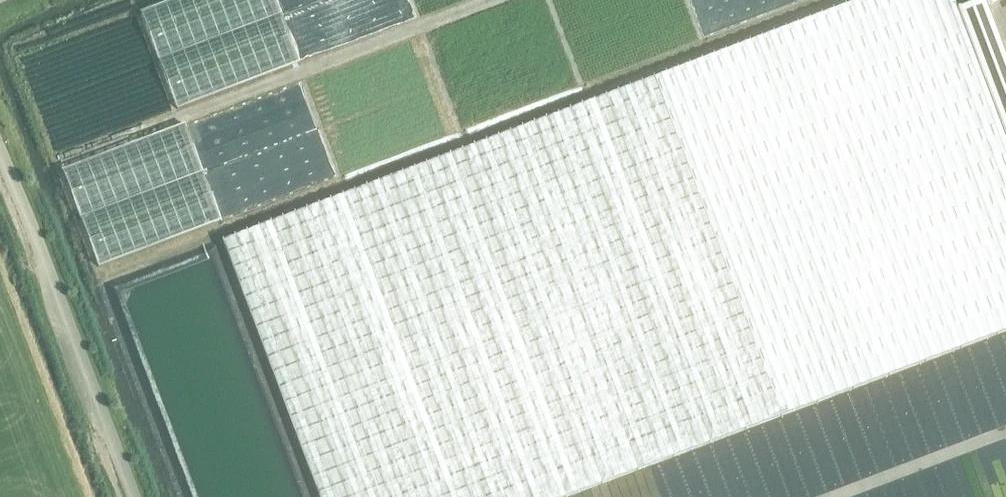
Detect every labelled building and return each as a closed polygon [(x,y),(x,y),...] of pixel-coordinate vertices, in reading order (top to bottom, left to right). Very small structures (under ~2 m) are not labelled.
[(953,0),(861,0),(221,241),(318,496),(565,496),(1005,331),(1005,58),(984,0),(983,0),(957,10),(953,0)]
